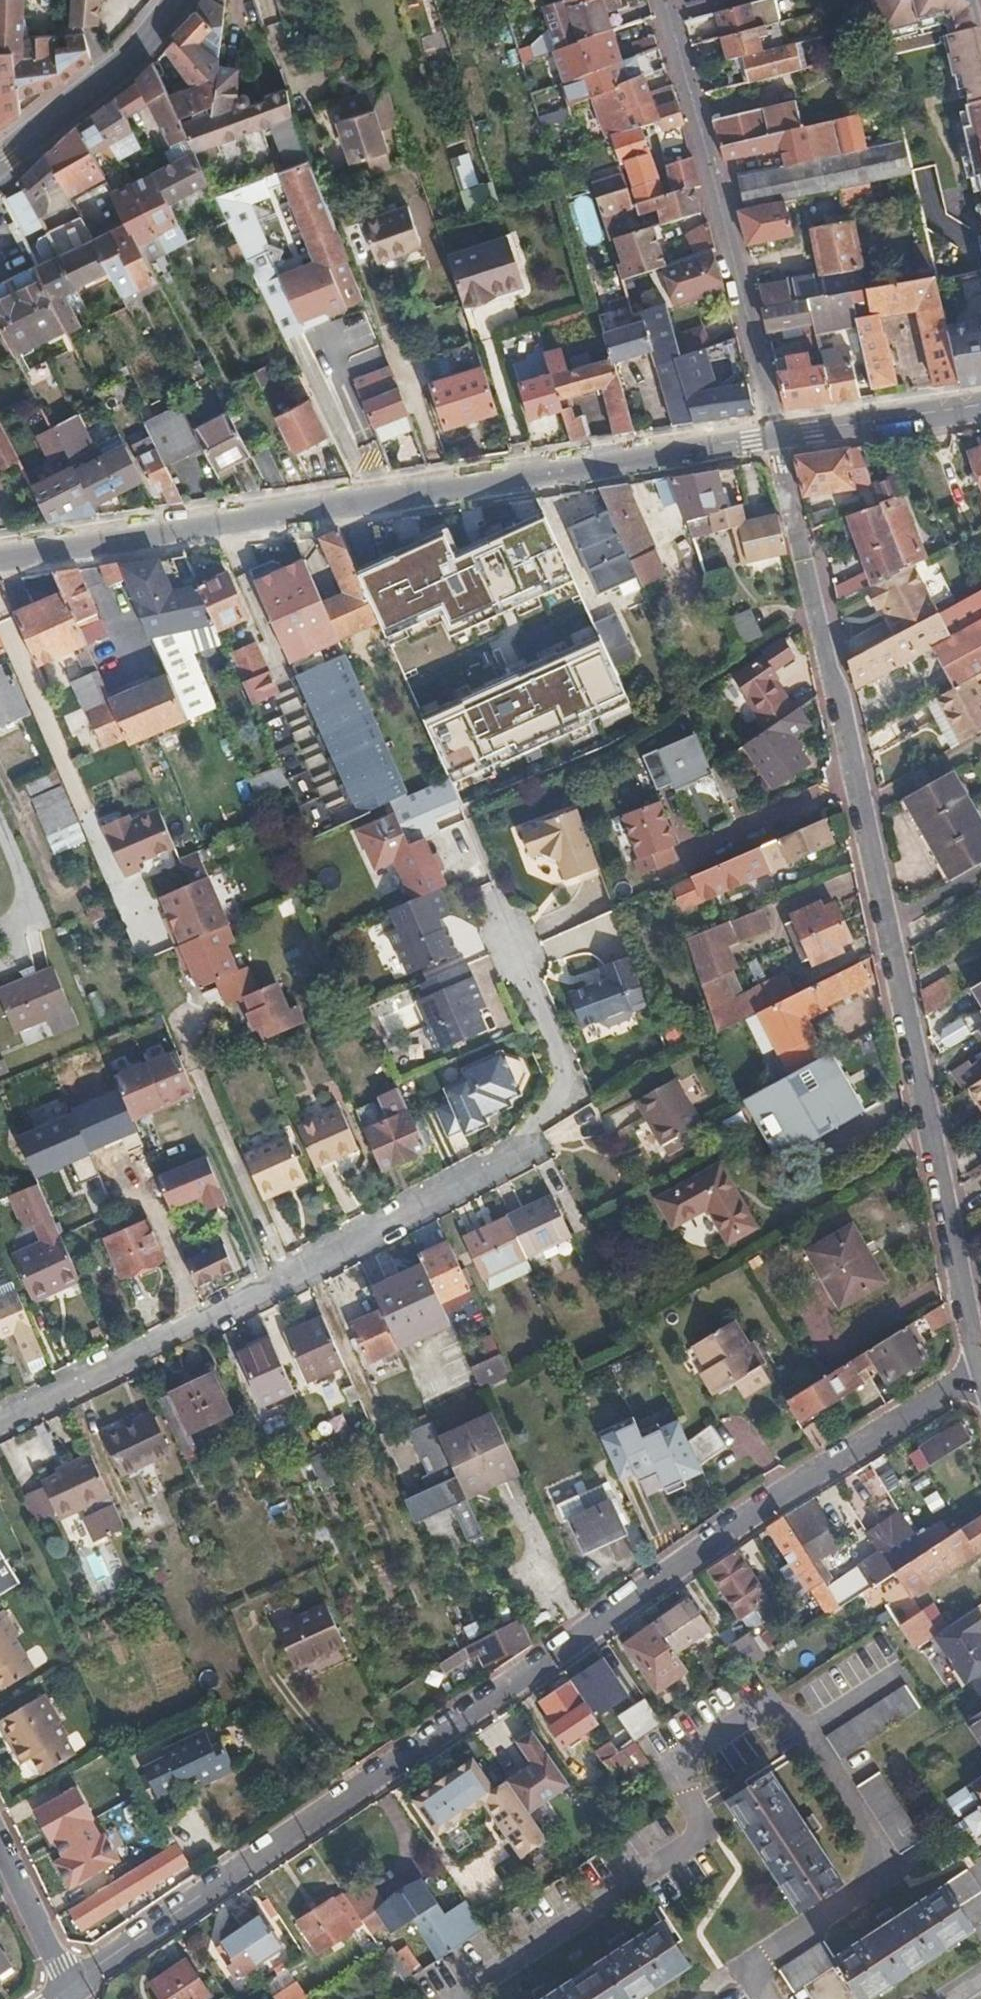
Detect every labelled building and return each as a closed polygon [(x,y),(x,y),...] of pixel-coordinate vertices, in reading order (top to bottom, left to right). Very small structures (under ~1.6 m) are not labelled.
[(26,7),(26,0),(0,0),(0,32),(24,34),(26,7)] [(103,0),(77,0),(75,25),(78,25),(100,23),(103,0)] [(223,0),(200,0),(195,9),(197,10),(171,37),(173,40),(216,86),(219,67),(219,65),(220,56),(220,53),(213,52),(212,58),(202,57),(197,55),(208,36),(214,37),(221,38),(223,0)] [(563,3),(542,9),(559,52),(581,43),(568,13),(600,0),(562,0),(563,3)] [(606,15),(628,7),(625,0),(600,0),(568,13),(581,43),(611,30),(606,15)] [(776,0),(759,0),(718,12),(725,37),(772,25),(782,23),(776,0)] [(909,0),(890,0),(872,4),(880,41),(918,33),(909,0)] [(918,33),(980,17),(980,0),(909,0),(918,33)] [(918,33),(921,45),(922,52),(946,46),(953,76),(961,74),(969,104),(966,105),(971,125),(962,127),(974,176),(976,176),(980,196),(980,17),(918,33)] [(762,51),(758,39),(775,34),(772,25),(725,37),(730,59),(740,56),(762,51)] [(566,86),(621,63),(613,38),(619,36),(616,29),(613,29),(611,30),(581,43),(559,52),(556,54),(566,86)] [(36,35),(24,40),(24,34),(0,32),(0,53),(13,50),(14,60),(38,58),(36,35)] [(922,52),(921,45),(918,33),(880,41),(882,49),(885,61),(922,52)] [(55,86),(91,62),(81,34),(65,36),(67,45),(59,46),(58,34),(36,35),(38,58),(38,87),(55,86)] [(202,57),(214,37),(208,36),(197,55),(202,57)] [(211,104),(216,86),(173,40),(164,50),(189,87),(180,91),(176,87),(170,88),(184,115),(211,104)] [(801,70),(794,43),(762,51),(740,56),(748,82),(801,70)] [(22,112),(19,90),(14,60),(13,50),(0,53),(0,130),(22,112)] [(652,75),(645,52),(621,63),(627,81),(642,76),(643,79),(652,75)] [(231,69),(229,56),(220,56),(219,65),(219,67),(231,69)] [(38,87),(38,58),(14,60),(19,90),(38,87)] [(352,92),(344,60),(329,64),(336,97),(352,92)] [(182,122),(153,62),(136,78),(138,81),(115,97),(125,118),(150,103),(165,134),(173,149),(191,140),(182,122)] [(592,99),(643,79),(642,76),(627,81),(621,63),(566,86),(561,87),(568,108),(585,102),(592,99)] [(194,153),(290,114),(292,113),(283,86),(262,94),(264,98),(256,101),(235,109),(234,103),(231,69),(219,67),(216,86),(211,104),(210,111),(182,122),(191,140),(195,149),(193,151),(194,153)] [(653,110),(677,102),(672,84),(670,87),(648,93),(643,79),(592,99),(608,143),(610,142),(610,139),(641,129),(657,124),(653,110)] [(336,97),(343,114),(337,116),(352,161),(367,156),(370,167),(390,160),(380,130),(400,123),(384,82),(352,92),(336,97)] [(256,101),(254,95),(234,103),(235,109),(256,101)] [(125,118),(115,97),(100,108),(77,125),(92,151),(100,148),(111,143),(118,157),(124,154),(118,139),(132,134),(125,118)] [(833,120),(831,112),(836,111),(834,104),(829,105),(827,98),(795,106),(795,101),(763,108),(761,107),(732,114),(730,108),(715,112),(715,114),(711,119),(719,148),(833,120)] [(538,129),(559,124),(556,112),(535,117),(538,129)] [(865,147),(857,114),(833,120),(719,148),(723,159),(727,161),(779,148),(784,166),(865,147)] [(693,159),(681,116),(657,124),(659,131),(654,132),(664,167),(693,159)] [(92,151),(77,125),(75,126),(55,145),(46,153),(60,181),(69,196),(88,185),(103,176),(103,172),(92,151)] [(666,199),(641,129),(610,139),(610,142),(614,153),(619,167),(625,166),(639,208),(666,199)] [(846,187),(910,173),(903,143),(902,139),(865,147),(784,166),(736,176),(744,208),(789,201),(845,189),(846,187)] [(194,153),(193,151),(195,149),(191,140),(173,149),(178,159),(151,172),(168,205),(209,183),(194,153)] [(118,157),(111,143),(100,148),(107,163),(111,161),(118,157)] [(50,202),(46,189),(60,181),(46,153),(25,174),(18,180),(25,193),(38,219),(44,215),(50,202)] [(619,167),(614,153),(602,157),(610,180),(622,177),(619,167)] [(121,164),(119,159),(118,157),(111,161),(113,166),(121,164)] [(272,245),(255,204),(273,196),(270,190),(288,183),(320,259),(310,263),(313,275),(309,285),(318,305),(334,311),(365,297),(353,266),(332,214),(309,159),(309,158),(215,196),(221,208),(253,276),(285,341),(308,333),(303,319),(284,274),(281,268),(288,252),(272,245)] [(693,190),(700,186),(693,159),(664,167),(673,196),(693,190)] [(393,168),(390,160),(370,167),(373,175),(393,168)] [(168,205),(151,172),(131,183),(138,198),(157,233),(177,223),(168,205)] [(157,233),(138,198),(131,183),(111,193),(112,195),(125,221),(136,244),(138,242),(157,233)] [(700,213),(693,190),(673,196),(666,199),(639,208),(641,217),(658,211),(663,226),(700,213)] [(633,210),(626,191),(597,202),(611,244),(615,242),(627,238),(619,214),(633,210)] [(38,219),(25,193),(5,201),(16,223),(24,236),(42,227),(38,219)] [(468,213),(497,204),(494,193),(465,202),(468,213)] [(797,232),(789,201),(744,208),(737,210),(746,245),(793,236),(793,233),(797,232)] [(359,219),(376,261),(406,250),(405,246),(419,242),(405,203),(359,219)] [(663,226),(658,211),(641,217),(639,208),(633,210),(619,214),(627,238),(654,229),(663,226)] [(835,224),(851,220),(849,211),(834,215),(835,224)] [(860,271),(851,220),(835,224),(834,215),(833,213),(824,215),(826,226),(811,228),(820,275),(757,286),(763,307),(807,300),(843,294),(840,275),(860,271)] [(91,239),(83,224),(81,219),(46,234),(55,252),(58,259),(73,288),(108,271),(91,239)] [(158,281),(138,242),(136,244),(125,221),(91,239),(108,271),(117,289),(123,299),(158,281)] [(24,236),(16,223),(9,226),(23,253),(27,250),(30,248),(24,236)] [(715,249),(710,227),(688,239),(696,256),(715,249)] [(963,231),(964,234),(966,244),(980,241),(980,227),(963,231)] [(666,265),(654,229),(627,238),(615,242),(623,267),(619,268),(622,280),(658,268),(666,265)] [(58,259),(55,252),(46,234),(35,240),(34,247),(42,266),(58,259)] [(518,272),(508,240),(447,258),(454,278),(460,297),(463,307),(493,298),(494,295),(522,286),(518,272)] [(725,290),(718,263),(715,249),(696,256),(666,265),(658,268),(670,306),(725,290)] [(73,288),(58,259),(42,266),(35,269),(50,299),(49,301),(64,331),(66,335),(79,328),(62,294),(73,288)] [(329,309),(318,305),(309,285),(313,275),(310,263),(284,274),(303,319),(329,309)] [(622,280),(619,268),(605,273),(608,284),(622,280)] [(49,301),(50,299),(35,269),(0,286),(0,327),(1,329),(14,355),(64,331),(49,301)] [(947,331),(946,327),(934,279),(910,282),(916,311),(935,387),(959,383),(947,331)] [(916,311),(910,282),(870,289),(876,318),(916,311)] [(893,385),(882,334),(881,335),(876,318),(870,289),(861,291),(849,293),(855,320),(870,390),(893,385)] [(855,320),(849,293),(843,294),(807,300),(814,330),(837,324),(855,320)] [(814,330),(807,300),(763,307),(762,308),(767,332),(803,324),(805,332),(814,330)] [(121,312),(116,302),(104,307),(109,317),(121,312)] [(673,334),(664,305),(639,312),(641,322),(603,334),(610,358),(612,362),(651,350),(656,366),(657,367),(675,427),(693,424),(675,357),(680,356),(673,334)] [(109,317),(111,322),(123,318),(121,312),(109,317)] [(947,331),(959,383),(968,382),(980,381),(980,323),(947,331)] [(846,363),(837,324),(814,330),(814,332),(817,343),(822,366),(822,368),(846,363)] [(707,348),(701,326),(673,334),(680,356),(704,349),(707,348)] [(817,343),(814,332),(805,334),(808,346),(817,343)] [(493,397),(474,342),(467,344),(466,338),(427,351),(437,383),(430,385),(444,429),(497,412),(493,397)] [(754,414),(747,384),(715,390),(704,349),(680,356),(675,357),(693,424),(754,414)] [(612,362),(610,358),(591,364),(587,354),(571,359),(574,370),(567,371),(559,350),(544,354),(561,411),(567,430),(571,443),(591,441),(578,395),(600,389),(614,437),(634,434),(630,423),(625,405),(612,362)] [(561,411),(544,354),(542,352),(538,353),(539,359),(516,367),(532,419),(561,411)] [(830,402),(822,368),(822,366),(811,369),(806,353),(774,361),(785,409),(830,402)] [(859,398),(850,362),(846,363),(822,368),(830,402),(859,398)] [(326,434),(309,401),(291,408),(267,365),(253,372),(261,388),(294,451),(326,434)] [(398,388),(389,365),(354,378),(363,403),(398,388)] [(195,381),(191,376),(185,378),(189,385),(195,381)] [(408,414),(398,388),(363,403),(373,427),(408,414)] [(193,432),(180,407),(143,426),(155,450),(165,469),(202,449),(193,432)] [(76,416),(52,429),(71,468),(91,507),(141,481),(124,449),(99,462),(94,452),(76,416)] [(239,438),(228,416),(193,432),(202,449),(215,474),(250,456),(239,438)] [(642,432),(638,420),(630,423),(634,434),(642,432)] [(0,427),(0,468),(17,459),(0,427)] [(870,481),(857,448),(846,449),(853,486),(860,484),(870,481)] [(853,486),(846,449),(794,456),(802,497),(853,486)] [(970,454),(980,482),(980,449),(970,454)] [(165,469),(155,450),(137,460),(154,495),(162,493),(168,505),(182,503),(165,469)] [(17,459),(0,468),(0,478),(9,496),(30,486),(17,459)] [(91,507),(71,468),(31,487),(50,523),(87,517),(96,516),(91,507)] [(730,510),(723,491),(725,490),(724,484),(718,485),(716,469),(714,469),(714,471),(658,480),(660,489),(665,487),(670,503),(678,502),(684,523),(730,510)] [(924,559),(903,503),(908,501),(901,484),(875,495),(879,505),(904,569),(912,565),(924,559)] [(666,576),(639,514),(625,485),(597,489),(608,514),(638,580),(641,586),(666,576)] [(904,569),(879,505),(835,522),(832,523),(834,529),(848,525),(871,585),(904,569)] [(776,515),(774,506),(743,515),(744,523),(776,515)] [(785,554),(781,536),(776,515),(744,523),(743,515),(740,507),(730,510),(684,523),(689,535),(690,538),(711,532),(712,535),(737,528),(746,563),(785,554)] [(382,627),(386,636),(439,612),(449,634),(574,576),(541,508),(456,548),(445,525),(353,568),(381,627),(382,627)] [(832,523),(835,522),(831,511),(807,519),(810,531),(819,528),(828,524),(832,523)] [(638,580),(608,514),(570,530),(599,596),(638,580)] [(353,568),(349,556),(337,532),(318,539),(343,595),(321,605),(337,641),(351,635),(378,624),(373,610),(356,573),(353,568)] [(171,593),(156,558),(121,563),(130,585),(152,635),(185,630),(217,624),(200,586),(171,593)] [(321,605),(302,564),(281,572),(275,562),(252,571),(277,631),(291,661),(292,663),(321,730),(346,786),(360,816),(389,803),(406,794),(379,734),(337,641),(321,605)] [(130,585),(121,563),(101,566),(113,593),(130,585)] [(936,614),(912,565),(904,569),(871,585),(864,589),(874,610),(880,608),(896,636),(936,614)] [(99,622),(77,570),(53,574),(61,593),(78,631),(99,622)] [(246,615),(228,575),(200,586),(217,624),(219,628),(246,615)] [(849,579),(830,582),(833,596),(852,593),(849,579)] [(980,671),(980,589),(978,591),(936,614),(896,636),(846,663),(851,687),(914,656),(935,696),(967,679),(980,671)] [(78,631),(61,593),(14,614),(38,668),(81,649),(84,655),(80,656),(89,679),(76,684),(82,696),(103,687),(78,631)] [(747,607),(727,616),(737,637),(757,627),(747,607)] [(628,645),(615,616),(594,625),(607,654),(628,645)] [(378,624),(351,635),(359,653),(387,641),(378,624)] [(218,707),(185,630),(152,635),(169,676),(187,720),(218,707)] [(487,686),(423,716),(450,775),(448,776),(453,785),(503,762),(504,764),(593,722),(592,720),(631,702),(600,634),(559,653),(558,652),(498,680),(487,685),(487,686)] [(0,635),(0,659),(9,656),(0,635)] [(756,717),(765,730),(791,712),(782,699),(785,697),(773,681),(779,677),(775,670),(795,656),(784,639),(763,653),(765,656),(733,678),(758,715),(756,717)] [(269,671),(256,645),(231,656),(244,684),(270,673),(269,671)] [(1,668),(0,669),(0,728),(22,718),(1,668)] [(287,715),(278,696),(281,696),(270,673),(244,684),(262,725),(287,715)] [(187,720),(169,676),(110,702),(130,745),(187,720)] [(980,730),(980,703),(967,679),(935,696),(933,697),(959,743),(980,730)] [(110,702),(103,687),(82,696),(88,711),(110,702)] [(130,745),(110,702),(88,711),(105,750),(119,744),(122,751),(126,749),(129,756),(134,754),(130,745)] [(765,730),(756,736),(784,778),(822,752),(808,732),(813,728),(799,707),(791,712),(765,730)] [(710,768),(696,734),(642,755),(655,788),(672,789),(710,774),(723,803),(737,797),(721,761),(710,768)] [(57,768),(24,781),(49,848),(83,835),(57,768)] [(280,769),(253,778),(258,797),(286,788),(280,769)] [(959,787),(950,770),(902,797),(948,880),(980,861),(980,826),(959,787)] [(425,839),(466,821),(466,820),(461,806),(454,792),(453,785),(448,779),(406,794),(389,803),(395,816),(408,846),(425,839)] [(633,861),(639,875),(676,860),(671,846),(675,844),(657,800),(620,816),(638,859),(633,861)] [(331,830),(319,805),(301,813),(313,838),(331,830)] [(594,863),(573,810),(542,823),(515,832),(526,859),(538,855),(539,860),(548,865),(555,863),(562,883),(583,875),(580,870),(594,863)] [(128,816),(102,827),(124,879),(145,870),(142,861),(174,847),(159,811),(131,822),(128,816)] [(445,886),(439,871),(445,869),(438,854),(432,856),(425,839),(408,846),(395,816),(358,833),(374,870),(393,862),(411,901),(439,889),(445,886)] [(760,847),(770,869),(833,842),(824,819),(760,847)] [(760,847),(676,884),(685,906),(770,869),(760,847)] [(229,926),(198,851),(181,859),(192,884),(162,896),(170,917),(166,919),(177,947),(225,928),(229,926)] [(596,870),(594,864),(594,863),(580,870),(583,875),(596,870)] [(457,953),(445,927),(442,928),(439,920),(450,915),(439,889),(411,901),(389,911),(395,927),(384,932),(393,953),(396,952),(406,976),(457,953)] [(802,939),(842,921),(833,903),(822,908),(819,902),(791,915),(802,939)] [(762,907),(687,936),(702,984),(737,968),(728,944),(770,927),(762,907)] [(850,939),(842,921),(802,939),(813,963),(841,950),(839,944),(850,939)] [(237,974),(228,948),(233,947),(225,928),(177,947),(187,973),(193,971),(199,989),(216,982),(237,974)] [(628,1020),(631,1013),(649,1006),(642,986),(630,955),(604,966),(609,978),(603,980),(569,994),(582,1028),(602,1021),(604,1026),(611,1027),(628,1020)] [(859,962),(759,1011),(789,1074),(822,1055),(805,1019),(825,1009),(823,1005),(868,983),(859,962)] [(42,976),(37,963),(23,969),(28,982),(42,976)] [(484,1007),(466,963),(421,983),(426,996),(422,998),(432,1023),(426,1026),(437,1052),(465,1039),(463,1031),(475,1026),(478,1025),(473,1011),(480,1008),(484,1007)] [(609,978),(604,966),(598,968),(603,980),(609,978)] [(264,989),(255,967),(237,974),(216,982),(226,1005),(242,998),(264,989)] [(72,1012),(55,971),(42,976),(28,982),(19,986),(36,1026),(72,1012)] [(960,993),(950,975),(920,992),(925,1014),(960,993)] [(972,987),(980,1002),(980,982),(972,987)] [(305,1024),(297,1007),(289,1010),(278,983),(264,989),(242,998),(256,1033),(260,1032),(264,1041),(305,1024)] [(19,986),(0,994),(0,995),(17,1034),(36,1026),(19,986)] [(489,1029),(480,1008),(473,1011),(478,1025),(475,1026),(478,1033),(489,1029)] [(937,1048),(968,1037),(961,1018),(931,1029),(937,1048)] [(135,1121),(149,1115),(152,1110),(176,1099),(182,1100),(197,1094),(191,1079),(178,1050),(116,1077),(120,1087),(135,1121)] [(484,1117),(510,1106),(509,1098),(521,1093),(517,1087),(526,1073),(519,1061),(504,1057),(500,1051),(461,1068),(468,1080),(444,1090),(449,1102),(435,1107),(444,1125),(447,1137),(463,1131),(465,1135),(487,1126),(484,1117)] [(789,1074),(744,1099),(778,1159),(863,1112),(829,1051),(822,1055),(789,1074)] [(971,1064),(969,1060),(952,1070),(963,1089),(971,1084),(980,1078),(980,1058),(971,1064)] [(6,1062),(0,1065),(0,1082),(2,1086),(14,1080),(6,1062)] [(689,1128),(698,1123),(672,1078),(634,1099),(659,1145),(689,1128)] [(971,1084),(980,1100),(980,1078),(971,1084)] [(135,1121),(120,1087),(71,1108),(73,1112),(90,1153),(140,1132),(135,1121)] [(425,1147),(411,1118),(397,1087),(372,1097),(385,1123),(364,1131),(382,1171),(428,1151),(425,1147)] [(358,1144),(343,1106),(298,1127),(309,1151),(315,1166),(348,1152),(347,1149),(358,1144)] [(90,1153),(73,1112),(17,1135),(36,1180),(92,1156),(90,1153)] [(431,1144),(416,1115),(411,1118),(425,1147),(431,1144)] [(305,1173),(290,1134),(246,1152),(250,1162),(266,1197),(282,1191),(279,1184),(305,1173)] [(208,1158),(158,1179),(172,1212),(203,1198),(208,1210),(226,1202),(208,1158)] [(750,1227),(716,1164),(654,1200),(670,1225),(703,1206),(725,1242),(750,1227)] [(80,1281),(70,1256),(56,1224),(44,1194),(40,1186),(12,1197),(25,1229),(34,1225),(37,1225),(42,1226),(44,1228),(45,1230),(46,1232),(42,1243),(16,1256),(30,1290),(60,1278),(64,1288),(80,1281)] [(552,1195),(509,1216),(527,1254),(571,1233),(552,1195)] [(509,1216),(508,1215),(467,1235),(485,1276),(528,1256),(527,1254),(509,1216)] [(108,1240),(124,1278),(165,1261),(149,1222),(108,1240)] [(882,1282),(851,1226),(807,1251),(838,1307),(882,1282)] [(451,1248),(449,1241),(435,1248),(438,1253),(451,1248)] [(225,1246),(186,1261),(186,1262),(197,1287),(199,1290),(236,1270),(225,1246)] [(435,1248),(420,1255),(424,1264),(445,1309),(474,1296),(451,1248),(438,1253),(435,1248)] [(424,1264),(374,1289),(383,1311),(397,1343),(449,1319),(445,1309),(424,1264)] [(16,1296),(0,1303),(0,1334),(3,1339),(15,1334),(29,1364),(43,1358),(16,1296)] [(338,1347),(317,1298),(278,1315),(299,1364),(338,1347)] [(945,1311),(943,1303),(858,1355),(863,1362),(867,1359),(869,1362),(873,1359),(888,1382),(927,1359),(917,1343),(913,1338),(919,1334),(946,1317),(945,1311)] [(397,1343),(383,1311),(352,1326),(357,1338),(362,1349),(369,1362),(400,1348),(397,1343)] [(738,1376),(749,1392),(768,1380),(759,1366),(764,1363),(748,1340),(744,1342),(729,1320),(691,1344),(706,1366),(696,1372),(710,1393),(730,1381),(738,1376)] [(500,1353),(491,1334),(481,1339),(489,1357),(500,1353)] [(923,1340),(919,1334),(913,1338),(917,1343),(923,1340)] [(295,1389),(273,1337),(242,1350),(265,1402),(295,1389)] [(362,1349),(357,1338),(353,1340),(357,1351),(362,1349)] [(480,1387),(509,1373),(500,1353),(489,1357),(471,1366),(480,1387)] [(858,1355),(817,1380),(778,1404),(790,1425),(861,1381),(853,1367),(863,1362),(858,1355)] [(47,1367),(43,1358),(29,1364),(32,1371),(47,1367)] [(350,1373),(347,1367),(337,1371),(343,1384),(352,1380),(350,1373)] [(213,1373),(172,1392),(191,1432),(232,1413),(213,1373)] [(740,1397),(749,1392),(738,1376),(730,1381),(740,1397)] [(172,1392),(159,1398),(177,1437),(191,1432),(172,1392)] [(123,1473),(171,1451),(154,1414),(141,1420),(140,1418),(106,1433),(123,1473)] [(466,1497),(519,1471),(495,1418),(494,1417),(442,1442),(466,1497)] [(431,1447),(442,1442),(431,1419),(409,1428),(428,1472),(437,1468),(436,1464),(437,1463),(431,1447)] [(929,1466),(970,1439),(959,1422),(918,1448),(929,1466)] [(712,1423),(688,1440),(695,1454),(722,1438),(712,1423)] [(728,1446),(722,1438),(695,1454),(700,1465),(728,1446)] [(466,1497),(442,1442),(431,1447),(437,1463),(436,1464),(437,1468),(428,1472),(422,1475),(429,1491),(420,1495),(431,1519),(452,1508),(467,1542),(484,1535),(467,1499),(466,1497)] [(99,1470),(86,1444),(63,1455),(75,1481),(99,1470)] [(683,1476),(671,1447),(628,1466),(642,1494),(683,1476)] [(75,1481),(63,1455),(61,1456),(64,1461),(52,1466),(37,1472),(53,1506),(71,1498),(73,1500),(81,1496),(75,1481)] [(64,1461),(61,1456),(50,1461),(52,1466),(64,1461)] [(105,1485),(99,1470),(75,1481),(81,1496),(105,1485)] [(615,1498),(607,1482),(556,1507),(564,1521),(569,1519),(585,1550),(624,1531),(610,1501),(615,1498)] [(934,1489),(920,1497),(929,1513),(943,1505),(934,1489)] [(431,1519),(420,1495),(411,1500),(421,1523),(431,1519)] [(408,1507),(417,1525),(421,1523),(411,1500),(406,1502),(408,1507)] [(872,1585),(893,1571),(925,1550),(916,1536),(901,1510),(865,1534),(877,1555),(833,1584),(824,1570),(818,1573),(839,1606),(872,1585)] [(791,1530),(809,1558),(814,1556),(839,1539),(820,1512),(791,1530)] [(980,1549),(980,1514),(945,1537),(925,1550),(893,1571),(902,1584),(909,1595),(980,1549)] [(815,1590),(829,1612),(839,1606),(818,1573),(809,1558),(791,1530),(783,1519),(767,1528),(811,1592),(815,1590)] [(925,1550),(945,1537),(936,1524),(916,1536),(925,1550)] [(13,1551),(22,1547),(13,1527),(4,1532),(13,1551)] [(736,1549),(707,1569),(736,1614),(746,1608),(757,1625),(782,1609),(778,1603),(768,1593),(764,1593),(736,1549)] [(818,1573),(824,1570),(814,1556),(809,1558),(818,1573)] [(880,1597),(902,1584),(893,1571),(872,1585),(880,1597)] [(688,1599),(654,1622),(675,1651),(708,1629),(688,1599)] [(301,1616),(318,1655),(344,1644),(325,1603),(300,1614),(301,1616)] [(934,1635),(965,1683),(980,1673),(980,1613),(977,1607),(935,1634),(934,1635)] [(934,1635),(935,1634),(921,1611),(898,1626),(913,1648),(934,1635)] [(1,1689),(31,1671),(11,1638),(14,1636),(0,1613),(0,1687),(1,1689)] [(301,1663),(318,1655),(301,1616),(300,1614),(282,1622),(301,1663)] [(295,1666),(301,1663),(282,1622),(276,1624),(295,1666)] [(527,1641),(519,1622),(465,1649),(468,1654),(476,1650),(483,1662),(527,1641)] [(675,1651),(654,1622),(623,1644),(655,1690),(687,1668),(675,1651)] [(737,1673),(756,1661),(764,1655),(748,1630),(735,1639),(721,1647),(737,1673)] [(453,1667),(448,1658),(435,1666),(440,1675),(453,1667)] [(585,1703),(593,1714),(624,1693),(601,1659),(570,1681),(585,1703)] [(563,1671),(555,1676),(562,1686),(568,1681),(570,1681),(563,1671)] [(953,1694),(958,1702),(980,1687),(980,1676),(953,1694)] [(568,1681),(562,1686),(547,1696),(563,1717),(557,1721),(570,1739),(596,1722),(579,1698),(568,1681)] [(919,1707),(905,1684),(830,1733),(844,1756),(919,1707)] [(44,1694),(0,1720),(0,1728),(21,1763),(31,1757),(41,1773),(75,1753),(57,1723),(60,1720),(44,1694)] [(619,1750),(634,1741),(662,1722),(652,1710),(644,1697),(617,1715),(625,1728),(610,1737),(619,1750)] [(966,1720),(980,1743),(980,1710),(966,1720)] [(200,1780),(235,1765),(224,1740),(214,1745),(206,1730),(164,1749),(168,1757),(145,1767),(156,1793),(198,1774),(200,1780)] [(506,1781),(528,1812),(569,1784),(564,1776),(547,1752),(532,1730),(515,1741),(531,1764),(522,1770),(521,1768),(505,1779),(506,1781)] [(614,1774),(620,1770),(643,1755),(634,1741),(619,1750),(610,1737),(609,1735),(602,1739),(606,1745),(598,1751),(614,1774)] [(630,1785),(653,1770),(643,1755),(620,1770),(630,1785)] [(137,1792),(121,1759),(103,1767),(121,1806),(132,1802),(135,1807),(140,1804),(138,1798),(139,1798),(137,1792)] [(520,1857),(546,1838),(528,1812),(506,1781),(493,1790),(472,1759),(412,1799),(436,1834),(483,1802),(520,1857)] [(926,1836),(882,1767),(860,1782),(905,1851),(926,1836)] [(802,1821),(770,1771),(732,1794),(742,1810),(737,1813),(787,1893),(791,1890),(802,1907),(840,1882),(810,1835),(819,1829),(811,1815),(802,1821)] [(962,1787),(977,1810),(980,1807),(980,1775),(962,1787)] [(968,1807),(961,1795),(950,1802),(958,1814),(968,1807)] [(975,1837),(980,1833),(980,1807),(977,1810),(963,1818),(975,1837)] [(139,1861),(163,1847),(153,1827),(128,1842),(139,1861)] [(157,1856),(156,1854),(131,1870),(133,1872),(70,1911),(82,1927),(168,1873),(169,1875),(187,1863),(175,1844),(157,1856)] [(966,1871),(945,1885),(946,1887),(896,1918),(890,1909),(877,1918),(883,1927),(834,1958),(822,1940),(778,1969),(793,1991),(802,1985),(811,1998),(851,1998),(831,1967),(837,1963),(858,1996),(874,1986),(877,1991),(956,1940),(954,1936),(970,1926),(980,1943),(980,1894),(966,1871)] [(68,1889),(76,1903),(99,1889),(90,1875),(68,1889)] [(380,1908),(386,1904),(368,1879),(344,1895),(353,1908),(357,1913),(358,1915),(362,1920),(380,1908)] [(403,1962),(412,1975),(484,1928),(465,1902),(444,1915),(420,1880),(386,1904),(380,1908),(387,1920),(418,1900),(423,1908),(414,1915),(421,1926),(425,1924),(430,1932),(438,1927),(444,1936),(403,1962)] [(317,1954),(351,1931),(344,1921),(357,1913),(353,1908),(344,1895),(342,1892),(296,1923),(317,1954)] [(281,1947),(258,1913),(218,1939),(233,1963),(227,1968),(234,1979),(281,1947)] [(351,1931),(364,1923),(362,1920),(358,1915),(357,1913),(344,1921),(351,1931)] [(662,1920),(629,1942),(623,1934),(610,1942),(615,1950),(550,1991),(545,1984),(532,1992),(537,1998),(635,1998),(673,1974),(671,1970),(686,1959),(662,1920)] [(379,1946),(382,1951),(388,1947),(385,1942),(379,1946)] [(184,1961),(150,1984),(160,1998),(203,1998),(207,1996),(184,1961)] [(271,1998),(305,1998),(292,1979),(268,1994),(271,1998)]
